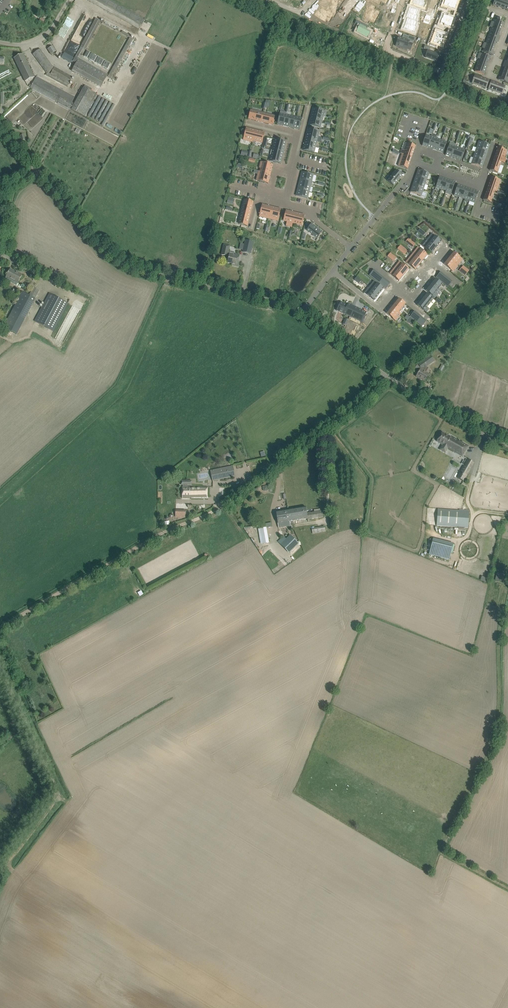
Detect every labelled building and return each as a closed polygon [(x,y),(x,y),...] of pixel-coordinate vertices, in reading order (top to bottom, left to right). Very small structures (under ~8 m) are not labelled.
[(329,1),(333,3),(331,7),(337,10),(339,7),(337,5),(340,1),(338,0),(329,0),(329,1)] [(441,5),(440,9),(446,11),(447,7),(454,10),(457,4),(445,0),(443,6),(441,5)] [(493,5),(502,8),(505,0),(495,0),(493,5)] [(372,5),(369,13),(377,17),(379,12),(374,9),(375,7),(372,5)] [(321,7),(316,14),(321,17),(322,16),(327,19),(331,14),(333,15),(335,12),(329,8),(327,11),(321,7)] [(409,7),(407,13),(416,16),(418,10),(417,10),(409,7)] [(369,13),(365,20),(368,22),(369,19),(374,22),(377,17),(369,13)] [(407,13),(405,18),(407,18),(414,21),(416,16),(407,13)] [(443,14),(441,20),(452,23),(454,19),(447,17),(448,16),(443,14)] [(407,18),(405,24),(414,27),(416,21),(414,21),(407,18)] [(86,50),(101,22),(96,19),(86,36),(73,61),(76,63),(75,64),(74,63),(70,70),(71,71),(95,85),(92,91),(91,91),(92,88),(86,85),(85,88),(84,87),(75,102),(59,94),(34,81),(31,88),(56,101),(71,110),(85,117),(97,94),(107,77),(111,78),(133,40),(130,38),(109,75),(79,58),(79,59),(78,58),(83,49),(86,50)] [(356,20),(355,24),(359,26),(356,32),(368,38),(371,32),(366,30),(367,28),(363,26),(364,24),(356,20)] [(441,20),(439,25),(444,27),(444,26),(451,28),(452,23),(441,20)] [(492,22),(490,27),(500,31),(502,26),(502,25),(499,24),(500,22),(495,20),(494,22),(492,22)] [(405,24),(403,29),(412,32),(414,27),(405,24)] [(492,28),(489,36),(494,38),(495,35),(498,36),(500,31),(490,27),(492,28)] [(63,43),(68,32),(61,28),(58,35),(55,34),(53,39),(63,43)] [(435,28),(434,32),(436,33),(435,38),(444,41),(445,35),(440,34),(441,30),(435,28)] [(398,38),(395,46),(406,50),(409,44),(410,44),(411,41),(413,42),(415,38),(408,36),(407,41),(398,38)] [(484,43),(494,47),(496,42),(496,41),(493,40),(494,38),(489,36),(486,44),(484,43)] [(431,42),(429,45),(435,48),(436,44),(442,46),(444,41),(435,38),(433,42),(431,42)] [(484,43),(482,48),(484,49),(483,52),(488,54),(489,51),(492,52),(493,52),(494,47),(484,43)] [(425,46),(424,49),(428,50),(425,57),(437,61),(436,61),(439,54),(429,50),(430,48),(425,46)] [(54,68),(43,53),(40,49),(33,54),(36,58),(47,73),(54,69),(51,74),(69,83),(73,76),(54,67),(54,68)] [(479,53),(477,59),(479,59),(478,63),(483,64),(484,61),(489,63),(491,57),(479,53)] [(30,67),(31,66),(29,63),(28,63),(23,54),(14,58),(25,82),(35,77),(30,67)] [(478,63),(475,72),(484,75),(486,69),(481,68),(483,64),(478,63)] [(476,76),(473,84),(486,88),(489,80),(486,79),(481,77),(476,76)] [(491,81),(488,89),(502,94),(504,86),(499,84),(491,81)] [(313,108),(311,114),(323,117),(325,111),(313,108)] [(251,110),(248,119),(260,122),(263,113),(251,110)] [(280,111),(277,124),(283,126),(286,113),(280,111)] [(263,113),(260,122),(273,125),(275,116),(263,113)] [(286,113),(283,126),(288,127),(291,115),(286,114),(286,113)] [(311,114),(310,119),(322,122),(323,117),(311,114)] [(291,115),(288,127),(293,128),(296,117),(291,115)] [(296,117),(293,128),(299,130),(302,118),(296,117)] [(310,119),(309,125),(321,128),(322,122),(310,119)] [(246,128),(243,140),(252,142),(253,141),(254,135),(255,130),(246,128)] [(308,128),(307,134),(318,137),(320,131),(308,128)] [(254,135),(253,141),(262,143),(265,132),(255,130),(254,135)] [(307,134),(305,139),(317,142),(318,137),(307,134)] [(426,135),(422,146),(428,147),(431,137),(426,135)] [(431,137),(428,147),(433,149),(436,138),(431,137)] [(436,138),(433,149),(438,151),(441,140),(436,138)] [(275,139),(273,144),(285,148),(286,142),(275,139)] [(305,139),(304,144),(316,147),(317,142),(305,139)] [(441,140),(438,151),(443,153),(447,142),(441,140)] [(479,141),(477,148),(488,151),(490,145),(479,141)] [(402,150),(401,154),(402,154),(404,155),(407,156),(412,157),(413,154),(416,146),(408,143),(405,151),(402,150)] [(450,143),(445,155),(451,157),(455,144),(450,143)] [(273,144),(272,150),(284,153),(285,148),(273,144)] [(304,144),(302,150),(314,153),(316,147),(304,144)] [(455,144),(451,157),(456,159),(460,148),(455,146),(455,144)] [(495,156),(494,159),(498,161),(501,162),(505,163),(506,159),(505,158),(507,151),(498,147),(495,154),(495,156)] [(460,148),(456,159),(461,161),(465,150),(460,148)] [(477,148),(475,153),(486,157),(488,152),(488,151),(477,148)] [(272,150),(271,155),(282,158),(284,153),(272,150)] [(475,153),(473,159),(484,162),(486,157),(475,153)] [(398,165),(398,166),(408,169),(411,161),(412,157),(407,156),(404,155),(402,154),(398,165)] [(271,155),(269,161),(281,164),(282,158),(271,155)] [(473,159),(471,164),(482,168),(483,164),(484,162),(473,159)] [(494,159),(490,170),(498,173),(501,162),(498,161),(494,159)] [(258,171),(260,172),(264,173),(271,174),(273,165),(260,162),(258,171)] [(418,169),(416,175),(427,179),(429,173),(418,169)] [(402,175),(396,170),(387,181),(394,186),(402,175)] [(258,171),(256,180),(268,184),(271,174),(264,173),(260,172),(258,171)] [(302,172),(300,178),(312,181),(314,175),(302,172)] [(416,175),(414,180),(425,184),(427,179),(416,175)] [(439,177),(436,187),(441,189),(445,178),(439,177)] [(491,177),(487,189),(495,191),(497,192),(501,180),(491,177)] [(300,178),(299,184),(311,186),(312,181),(300,178)] [(445,178),(441,189),(446,191),(445,193),(446,193),(450,180),(445,178)] [(414,180),(413,186),(424,190),(425,184),(414,180)] [(450,180),(446,193),(447,194),(451,195),(451,193),(455,182),(450,180)] [(299,184),(297,189),(309,192),(311,186),(299,184)] [(458,185),(454,195),(459,197),(463,186),(458,185)] [(413,186),(410,192),(421,196),(424,190),(413,186)] [(463,186),(459,197),(464,199),(468,188),(463,186)] [(468,188),(464,199),(469,201),(469,202),(473,190),(468,188)] [(297,189),(296,196),(308,199),(309,192),(297,189)] [(487,189),(483,200),(491,203),(495,191),(487,189)] [(473,190),(469,202),(475,203),(479,192),(473,190)] [(244,200),(241,212),(250,214),(253,202),(244,200)] [(262,204),(259,217),(269,219),(272,207),(262,204)] [(272,207),(269,219),(278,221),(281,209),(272,207)] [(286,210),(283,221),(287,222),(286,226),(292,227),(293,224),(295,213),(286,210)] [(241,212),(238,224),(247,226),(250,214),(241,212)] [(295,213),(293,224),(302,226),(305,215),(295,213)] [(317,239),(322,232),(312,224),(307,230),(317,239)] [(340,225),(336,231),(351,241),(355,235),(340,225)] [(432,234),(427,240),(436,247),(441,241),(432,234)] [(409,238),(406,241),(413,247),(415,244),(409,238)] [(251,254),(253,242),(245,240),(243,252),(251,254)] [(427,240),(422,246),(432,253),(436,247),(427,240)] [(238,261),(239,255),(235,254),(236,253),(230,252),(228,252),(230,246),(224,245),(222,255),(229,257),(227,263),(235,264),(234,266),(238,267),(240,262),(238,261)] [(413,253),(422,261),(427,255),(418,247),(413,253)] [(448,258),(458,266),(462,260),(453,252),(448,258)] [(413,253),(406,262),(415,270),(422,261),(413,253)] [(458,266),(448,258),(444,264),(453,271),(458,266)] [(399,262),(393,269),(403,277),(409,269),(399,262)] [(16,272),(10,269),(5,279),(17,286),(22,275),(16,272)] [(403,277),(393,269),(390,273),(399,281),(403,277)] [(435,279),(431,283),(441,291),(438,289),(442,284),(435,279)] [(379,294),(383,289),(374,281),(369,287),(379,294)] [(435,298),(441,291),(431,283),(425,290),(435,298)] [(24,321),(36,299),(40,290),(34,287),(29,295),(22,292),(20,296),(19,295),(18,297),(19,297),(4,327),(17,335),(24,321)] [(379,294),(369,287),(364,293),(374,300),(379,294)] [(427,307),(434,299),(426,293),(417,305),(426,312),(429,309),(427,307)] [(53,331),(66,308),(68,303),(50,294),(35,321),(53,331)] [(398,298),(392,306),(399,312),(405,304),(398,298)] [(341,302),(336,311),(347,316),(352,305),(348,303),(348,305),(341,302)] [(65,343),(81,308),(72,304),(56,339),(65,343)] [(400,313),(399,312),(392,306),(386,313),(396,321),(401,314),(400,313)] [(355,307),(350,317),(351,318),(351,317),(361,321),(360,322),(362,322),(367,312),(362,310),(355,307),(356,307),(355,307)] [(354,328),(348,337),(351,339),(357,331),(357,330),(355,328),(354,328)] [(418,374),(416,376),(420,379),(420,378),(424,380),(424,381),(428,374),(430,370),(426,367),(424,366),(433,360),(429,355),(417,364),(419,365),(421,369),(418,374)] [(453,437),(453,438),(442,432),(436,442),(443,445),(448,448),(462,456),(464,453),(464,452),(466,450),(468,446),(453,437)] [(465,465),(460,473),(462,474),(462,475),(463,475),(464,475),(466,476),(471,468),(470,468),(465,465)] [(233,467),(211,471),(213,480),(235,475),(233,467)] [(449,471),(446,476),(458,484),(461,478),(458,476),(454,474),(456,470),(455,469),(453,473),(449,471)] [(207,497),(208,487),(187,487),(188,481),(181,480),(181,485),(183,485),(183,486),(182,486),(182,493),(182,498),(190,498),(207,497)] [(314,510),(314,512),(307,513),(306,507),(288,510),(290,521),(308,519),(308,520),(323,517),(322,516),(322,511),(320,511),(320,509),(314,510)] [(438,508),(437,525),(468,528),(469,511),(438,508)] [(176,517),(187,517),(187,509),(176,510),(176,517)] [(290,522),(290,521),(288,510),(276,512),(278,524),(286,522),(286,524),(291,524),(290,522)] [(269,542),(266,528),(267,528),(266,524),(262,525),(262,528),(258,528),(260,544),(263,543),(269,542)] [(292,555),(301,547),(291,535),(285,540),(283,537),(279,541),(292,555)] [(449,559),(451,552),(431,547),(430,554),(449,559)] [(497,572),(496,580),(507,582),(507,574),(497,572)]
